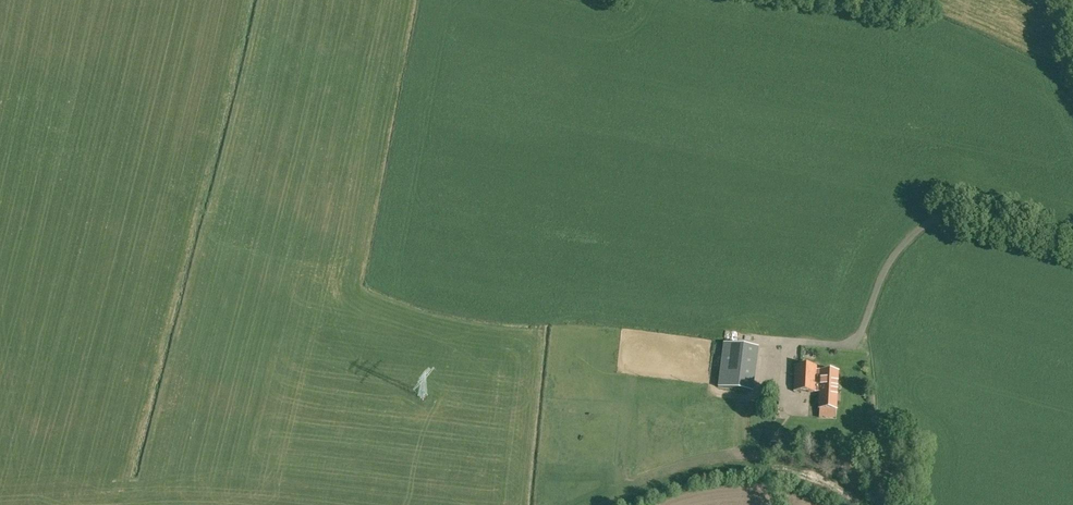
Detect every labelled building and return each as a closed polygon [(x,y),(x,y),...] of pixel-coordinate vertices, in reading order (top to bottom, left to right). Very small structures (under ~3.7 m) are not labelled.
[(763,346),(726,342),(721,386),(758,390),(763,346)] [(795,365),(793,391),(815,392),(820,392),(819,408),(835,409),(836,388),(837,372),(821,371),(821,373),(816,373),(816,366),(795,365)]
